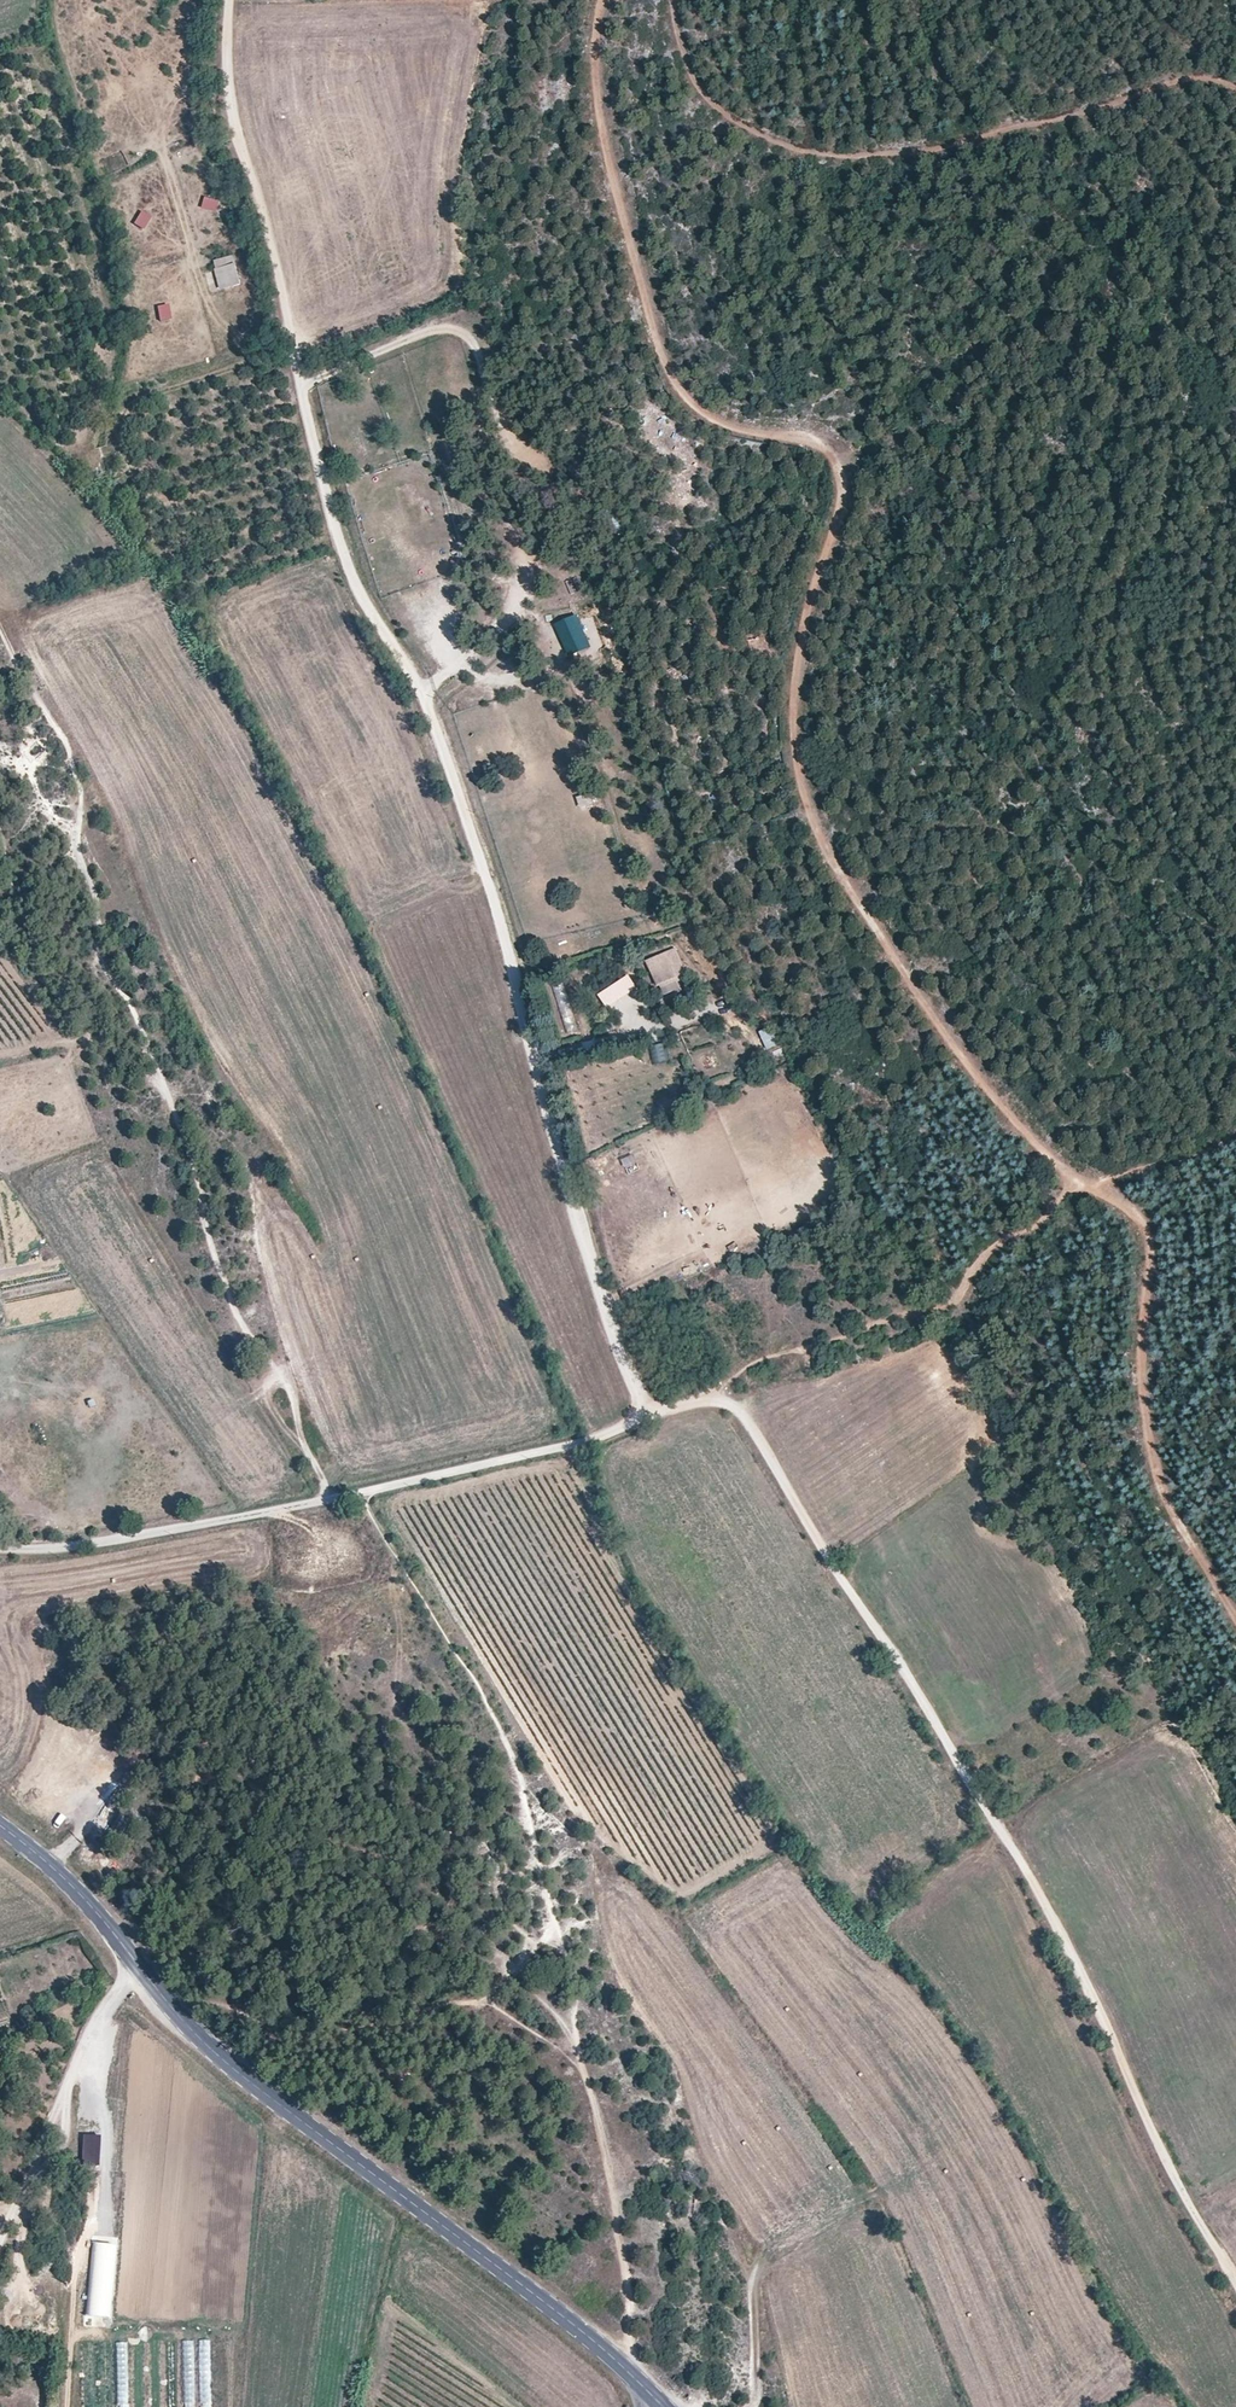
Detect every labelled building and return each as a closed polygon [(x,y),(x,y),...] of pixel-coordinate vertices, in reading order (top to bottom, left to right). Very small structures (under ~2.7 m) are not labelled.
[(217,213),(220,201),(205,197),(203,209),(217,213)] [(144,231),(152,218),(142,212),(134,225),(144,231)] [(242,285),(234,256),(214,261),(222,291),(242,285)] [(214,270),(205,272),(209,291),(217,289),(214,270)] [(173,320),(170,306),(158,307),(161,322),(173,320)] [(590,649),(575,615),(559,621),(574,655),(590,649)] [(687,976),(675,949),(647,961),(658,985),(676,977),(678,981),(687,976)] [(681,988),(678,981),(676,977),(658,985),(663,996),(681,988)] [(617,981),(597,994),(606,1007),(626,994),(617,981)] [(779,1044),(771,1026),(759,1032),(767,1050),(779,1044)] [(658,1059),(666,1058),(664,1044),(656,1045),(658,1059)] [(636,1163),(647,1157),(642,1149),(632,1154),(636,1163)]
